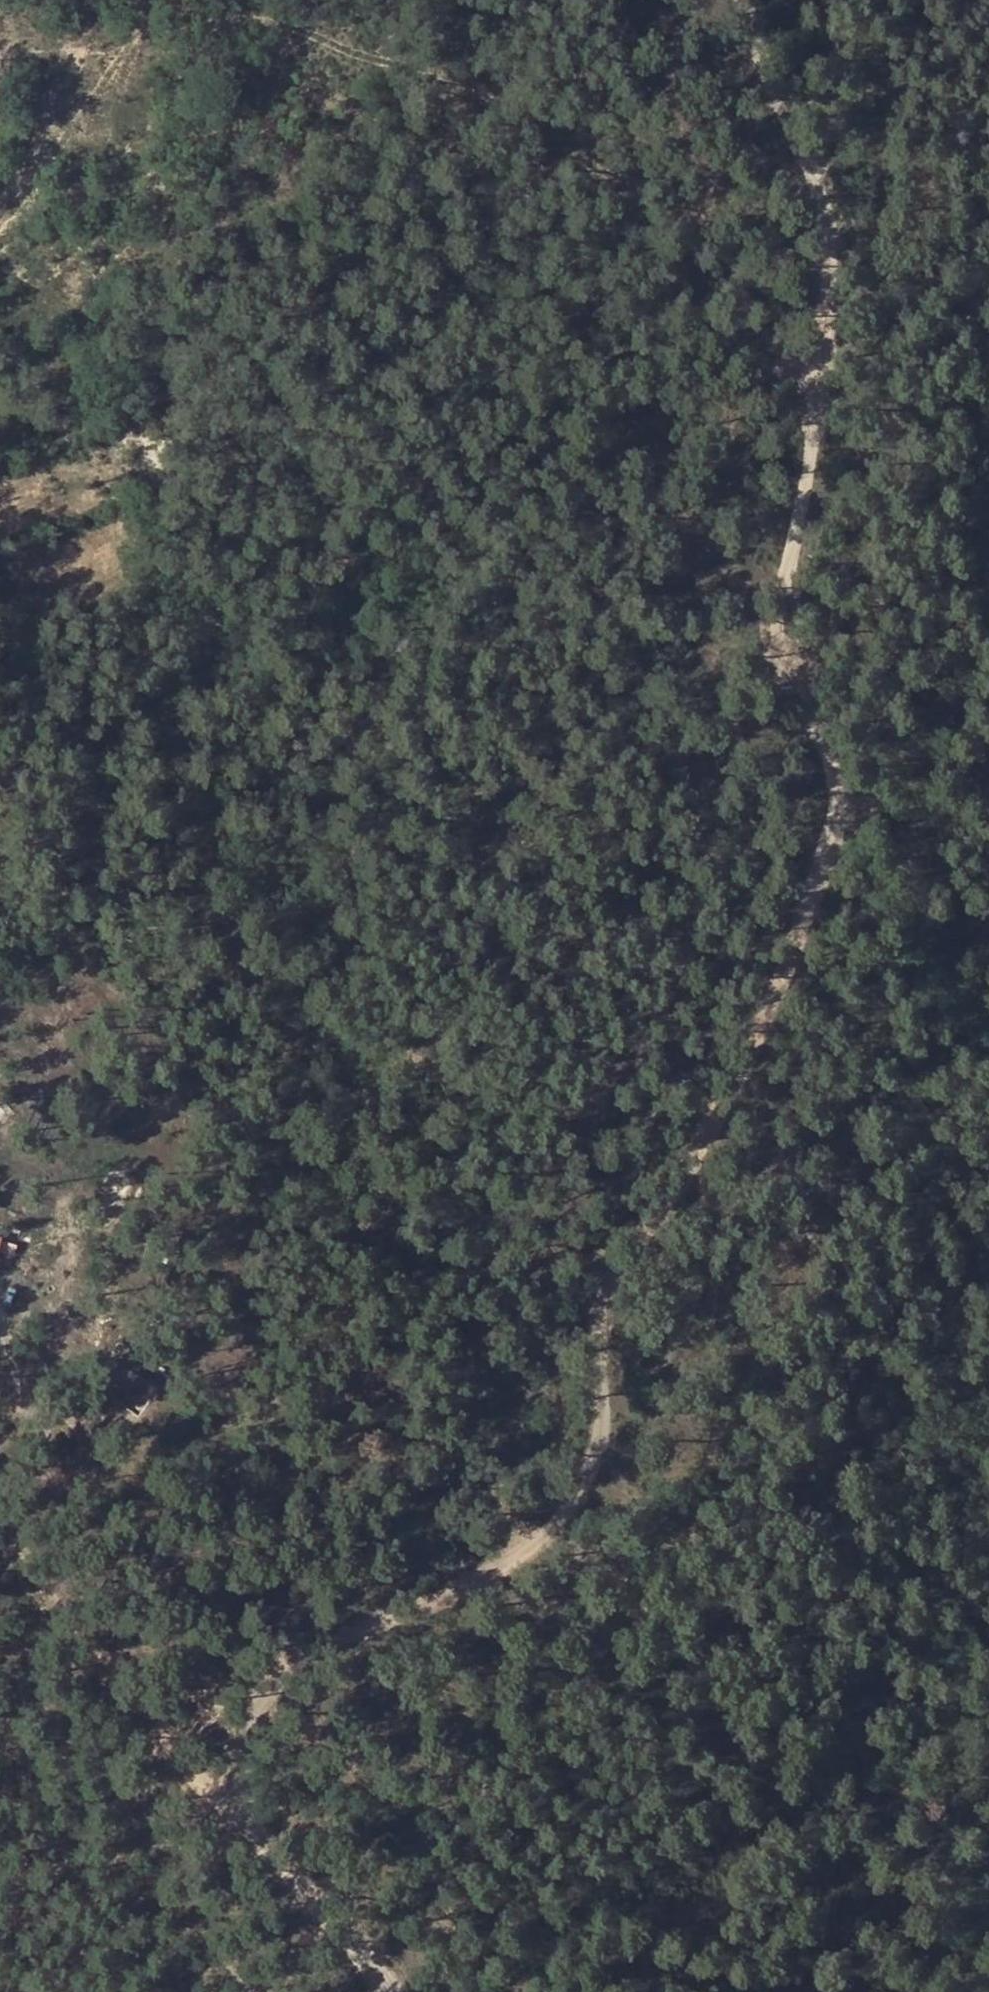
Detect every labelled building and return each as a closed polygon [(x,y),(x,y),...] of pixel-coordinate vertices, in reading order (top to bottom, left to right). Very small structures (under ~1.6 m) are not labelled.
[(148,1380),(111,1356),(100,1374),(137,1397),(148,1380)]
